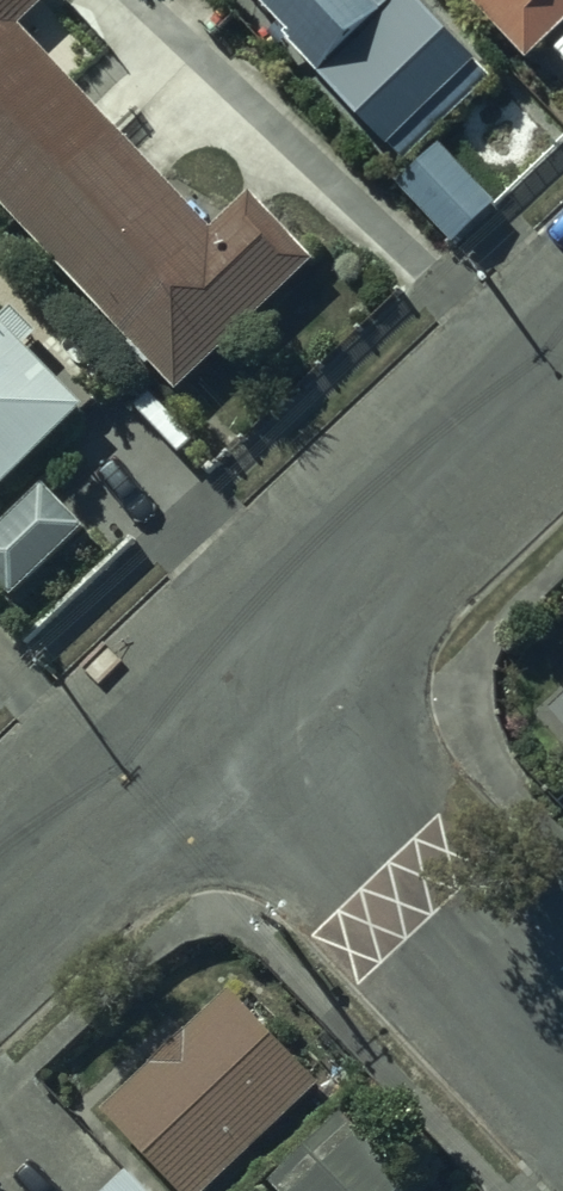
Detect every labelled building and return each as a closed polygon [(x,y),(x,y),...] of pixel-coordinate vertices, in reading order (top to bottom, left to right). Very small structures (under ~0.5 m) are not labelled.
[(181,394),(315,262),(249,194),(211,231),(18,28),(47,0),(0,0),(0,202),(181,394)] [(288,34),(284,38),(384,150),(389,147),(404,164),(493,85),(417,0),(257,0),(288,34)] [(525,60),(562,24),(562,0),(468,0),(525,60)] [(437,145),(395,186),(454,246),(496,205),(437,145)] [(0,319),(0,497),(90,409),(33,354),(47,340),(16,310),(4,323),(0,319)] [(0,530),(0,584),(16,600),(89,528),(46,485),(0,530)] [(551,713),(562,725),(562,702),(551,713)] [(106,1113),(180,1190),(215,1190),(321,1089),(230,994),(106,1113)] [(270,1185),(275,1190),(411,1190),(414,1188),(342,1115),(270,1185)] [(113,1190),(148,1190),(132,1174),(113,1190)]
